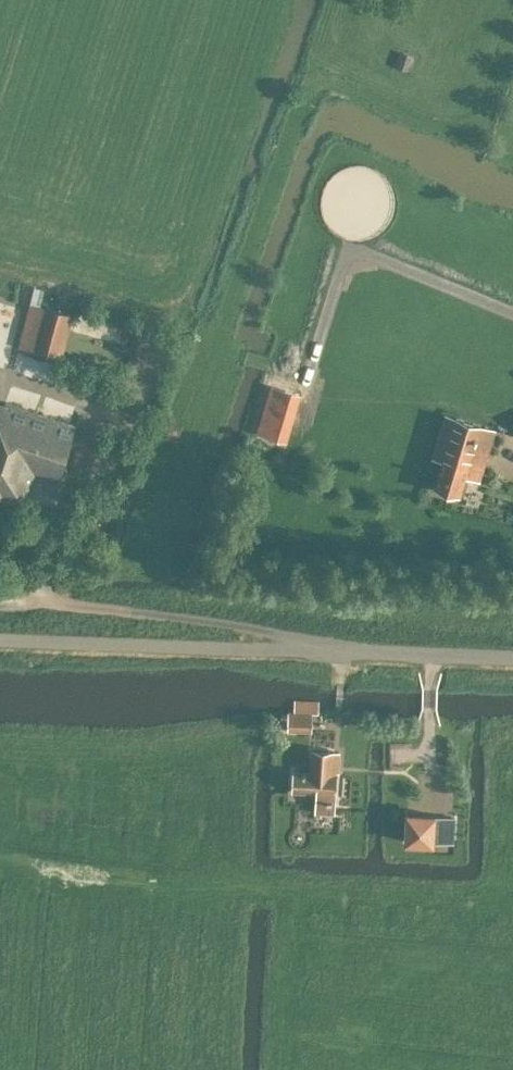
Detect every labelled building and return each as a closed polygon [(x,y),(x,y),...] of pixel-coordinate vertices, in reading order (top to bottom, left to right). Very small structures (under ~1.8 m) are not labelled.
[(408,32),(402,46),(415,52),(421,38),(408,32)] [(32,348),(61,356),(73,312),(44,304),(24,299),(13,341),(32,348)] [(25,503),(35,472),(57,479),(75,423),(5,400),(4,402),(0,401),(0,495),(25,503)] [(441,483),(466,491),(471,472),(486,477),(502,425),(462,413),(441,483)] [(314,698),(290,697),(290,708),(314,709),(314,698)] [(287,710),(287,728),(311,729),(312,711),(293,710),(287,710)] [(293,768),(291,790),(315,791),(314,811),(334,811),(336,771),(332,770),(333,749),(311,748),(309,769),(293,768)] [(407,810),(405,839),(432,841),(432,840),(433,813),(433,812),(407,810)]
